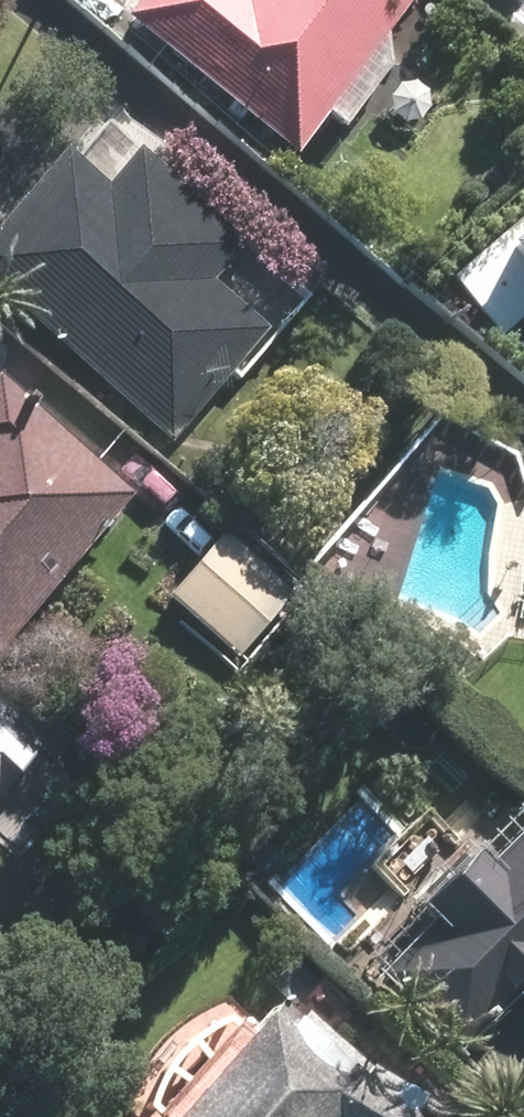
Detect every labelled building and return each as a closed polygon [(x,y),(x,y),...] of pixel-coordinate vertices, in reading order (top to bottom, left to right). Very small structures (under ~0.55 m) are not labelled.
[(418,0),(145,0),(128,23),(305,153),(418,0)] [(0,242),(0,292),(185,444),(314,289),(144,149),(118,179),(79,147),(0,242)] [(2,656),(142,486),(5,373),(0,379),(0,654),(2,656)] [(229,526),(168,595),(243,661),(304,592),(229,526)] [(43,748),(0,711),(0,798),(43,748)] [(387,969),(466,1046),(523,987),(523,831),(498,857),(481,840),(422,900),(439,917),(387,969)] [(459,1108),(346,1047),(291,1000),(187,1116),(454,1116),(459,1108)]
